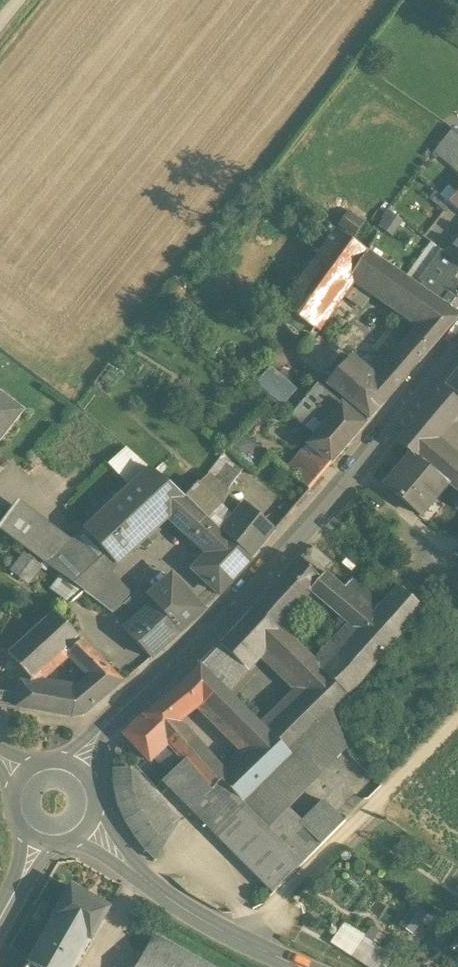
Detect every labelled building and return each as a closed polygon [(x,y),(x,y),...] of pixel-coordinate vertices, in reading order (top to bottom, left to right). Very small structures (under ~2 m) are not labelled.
[(453,128),(429,159),(451,172),(457,164),(457,132),(453,128)] [(443,253),(445,254),(457,237),(457,211),(450,204),(434,191),(428,199),(443,212),(422,237),(443,253)] [(450,204),(457,211),(457,194),(450,204)] [(389,213),(379,229),(391,239),(402,222),(389,213)] [(337,232),(283,310),(313,330),(353,278),(424,327),(405,349),(419,363),(457,318),(457,316),(337,232)] [(445,254),(457,264),(457,237),(445,254)] [(419,287),(457,314),(457,283),(456,282),(457,278),(457,264),(445,254),(443,253),(419,287)] [(313,330),(283,310),(273,318),(300,349),(313,330)] [(378,381),(352,360),(329,387),(369,421),(419,363),(405,349),(378,381)] [(274,366),(260,385),(281,400),(295,382),(274,366)] [(445,388),(398,444),(409,452),(450,485),(457,492),(457,456),(436,438),(457,412),(457,372),(445,388)] [(268,397),(255,388),(241,407),(254,416),(268,397)] [(0,395),(0,441),(22,412),(0,395)] [(339,403),(314,433),(326,443),(318,455),(331,466),(365,425),(339,403)] [(226,451),(253,474),(268,459),(240,433),(226,451)] [(330,467),(303,447),(284,469),(291,474),(309,492),(330,467)] [(127,449),(109,466),(129,487),(149,468),(127,449)] [(450,485),(409,452),(380,487),(422,521),(450,485)] [(307,494),(268,459),(253,474),(293,511),(307,494)] [(184,499),(183,498),(149,468),(129,487),(71,541),(46,564),(61,575),(82,591),(113,614),(132,595),(112,574),(168,524),(202,556),(189,571),(220,600),(254,563),(222,534),(184,499)] [(222,508),(198,484),(184,499),(222,534),(233,520),(222,508)] [(71,541),(18,501),(0,524),(0,531),(46,564),(71,541)] [(275,531),(246,505),(233,520),(222,534),(254,563),(275,531)] [(333,564),(311,547),(303,555),(325,573),(333,564)] [(43,567),(23,552),(9,572),(29,587),(43,567)] [(325,573),(303,555),(299,561),(322,579),(326,574),(325,573)] [(322,579),(299,561),(256,609),(276,628),(308,595),(355,635),(321,670),(347,695),(403,635),(359,600),(345,588),(326,574),(322,579)] [(82,591),(61,575),(49,590),(67,604),(82,591)] [(172,578),(148,599),(180,633),(203,612),(172,578)] [(352,579),(345,588),(359,600),(367,590),(352,579)] [(383,603),(367,590),(359,600),(403,635),(424,613),(395,589),(383,603)] [(139,622),(155,608),(140,590),(123,604),(139,622)] [(180,634),(155,608),(139,622),(133,627),(155,652),(153,654),(155,655),(180,634)] [(276,628),(256,609),(200,667),(224,690),(264,648),(310,693),(269,734),(289,753),(332,710),(347,695),(321,670),(276,628)] [(11,618),(1,611),(0,612),(0,629),(11,618)] [(79,645),(53,618),(42,628),(64,652),(67,655),(79,645)] [(155,652),(133,627),(126,633),(150,660),(155,655),(153,654),(155,652)] [(64,652),(42,628),(29,639),(51,663),(64,652)] [(51,663),(29,639),(9,658),(31,681),(51,663)] [(79,645),(67,655),(68,656),(69,655),(92,679),(106,693),(105,694),(107,696),(122,683),(83,642),(79,645)] [(224,690),(200,667),(183,685),(161,703),(180,723),(204,703),(241,739),(257,722),(224,690)] [(106,693),(92,679),(76,693),(21,684),(19,695),(17,709),(71,718),(84,715),(107,696),(105,694),(106,693)] [(17,709),(19,695),(0,692),(0,707),(17,709)] [(180,723),(161,703),(143,717),(170,745),(212,794),(223,784),(243,804),(291,755),(289,753),(269,734),(257,722),(241,739),(253,750),(231,772),(227,776),(222,770),(180,723)] [(291,755),(243,804),(268,830),(286,812),(346,750),(332,710),(289,753),(291,755)] [(170,745),(143,717),(124,736),(151,763),(152,762),(170,745)] [(276,893),(304,866),(268,830),(243,804),(223,784),(212,794),(170,745),(152,762),(169,779),(161,786),(271,898),(276,893)] [(231,772),(226,766),(222,770),(227,776),(231,772)] [(178,824),(131,770),(114,771),(112,784),(117,806),(130,833),(154,862),(178,824)] [(322,804),(301,826),(322,846),(345,825),(322,804)] [(301,826),(286,812),(268,830),(304,866),(322,846),(301,826)] [(108,907),(71,886),(53,917),(90,938),(108,907)] [(94,945),(96,946),(116,911),(108,907),(90,938),(82,951),(68,944),(55,966),(81,966),(94,945)] [(413,909),(402,923),(415,934),(426,919),(413,909)] [(53,917),(27,961),(37,966),(55,966),(68,944),(82,951),(90,938),(53,917)] [(331,947),(361,966),(384,966),(390,957),(344,926),(331,947)] [(157,938),(141,966),(208,966),(157,938)]
